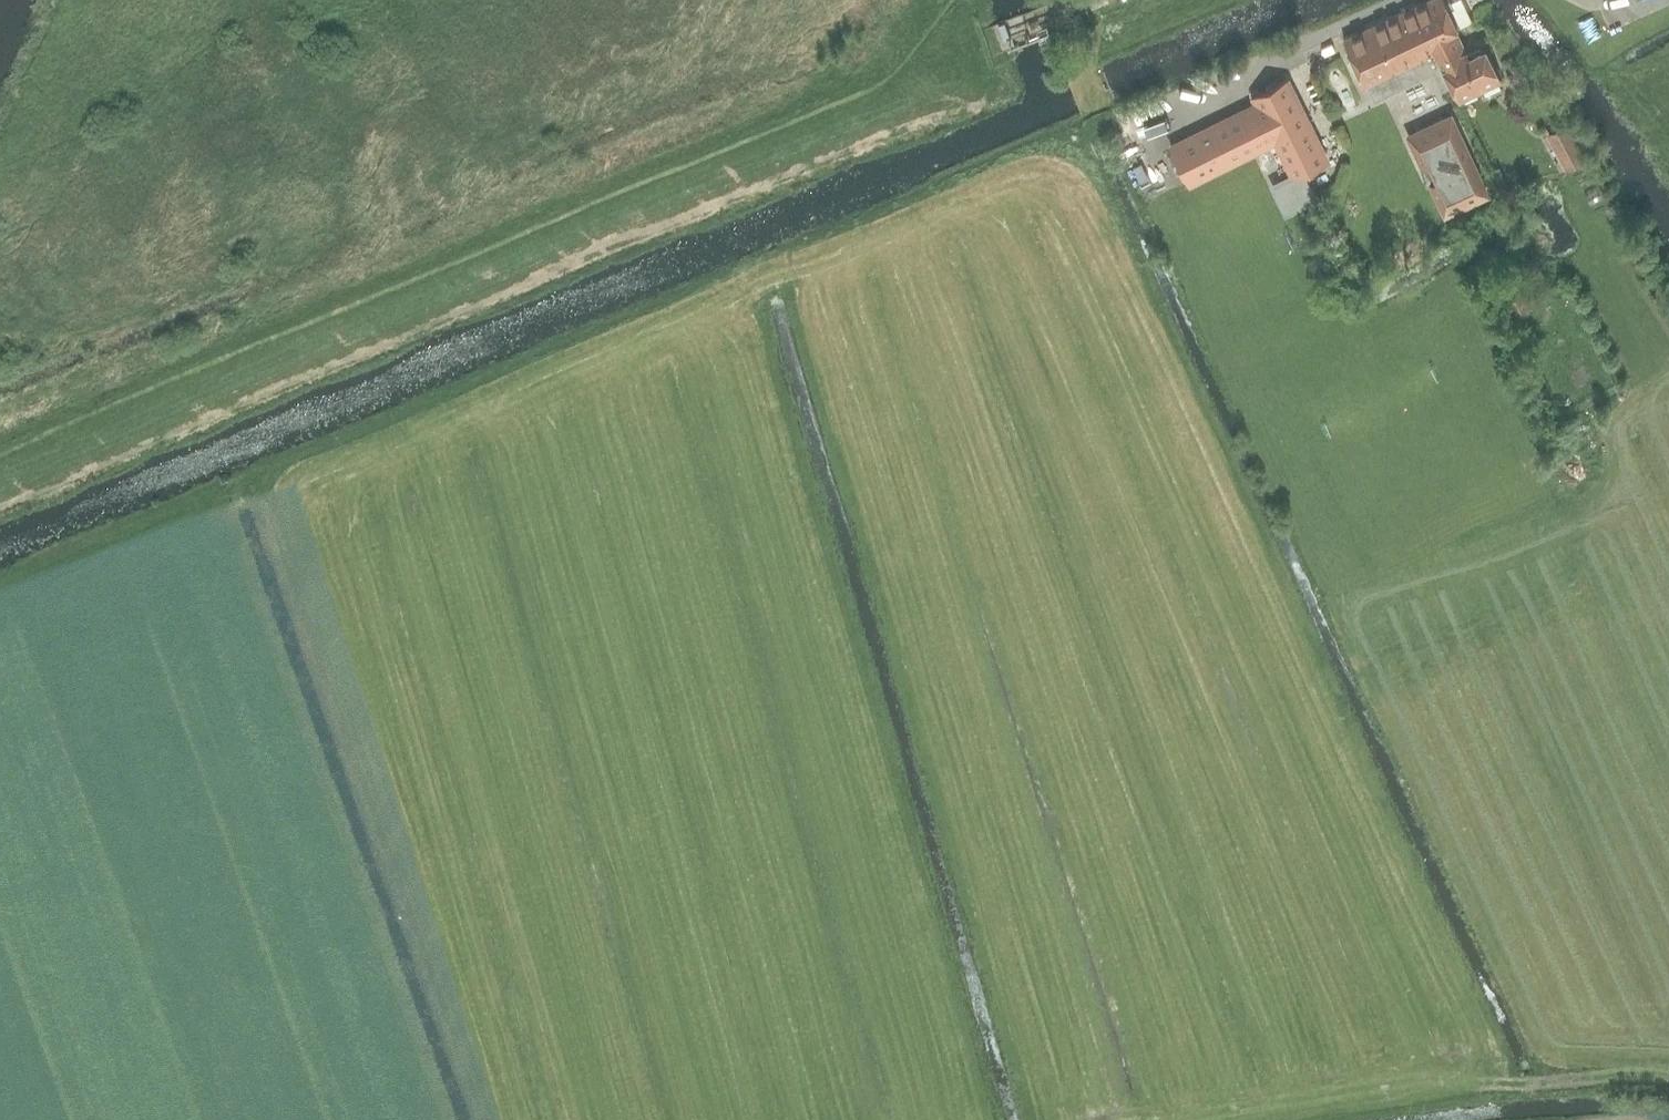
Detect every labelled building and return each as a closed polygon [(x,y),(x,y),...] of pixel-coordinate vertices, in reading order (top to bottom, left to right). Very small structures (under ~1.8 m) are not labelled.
[(1458,28),(1445,0),(1427,0),(1345,38),(1366,84),(1369,82),(1376,97),(1435,70),(1443,88),(1452,84),(1459,100),(1501,80),(1485,47),(1466,56),(1454,30),(1458,28)] [(1079,28),(1085,25),(1081,15),(1075,18),(1079,28)] [(1190,187),(1278,143),(1293,172),(1270,184),(1285,215),(1318,199),(1304,172),(1327,161),(1286,80),(1255,95),(1257,100),(1169,144),(1190,187)] [(1483,190),(1449,115),(1411,133),(1445,208),(1483,190)] [(1566,124),(1548,134),(1567,168),(1585,158),(1566,124)] [(1122,146),(1131,141),(1127,133),(1118,138),(1122,146)] [(1521,318),(1531,313),(1523,297),(1513,301),(1521,318)]
